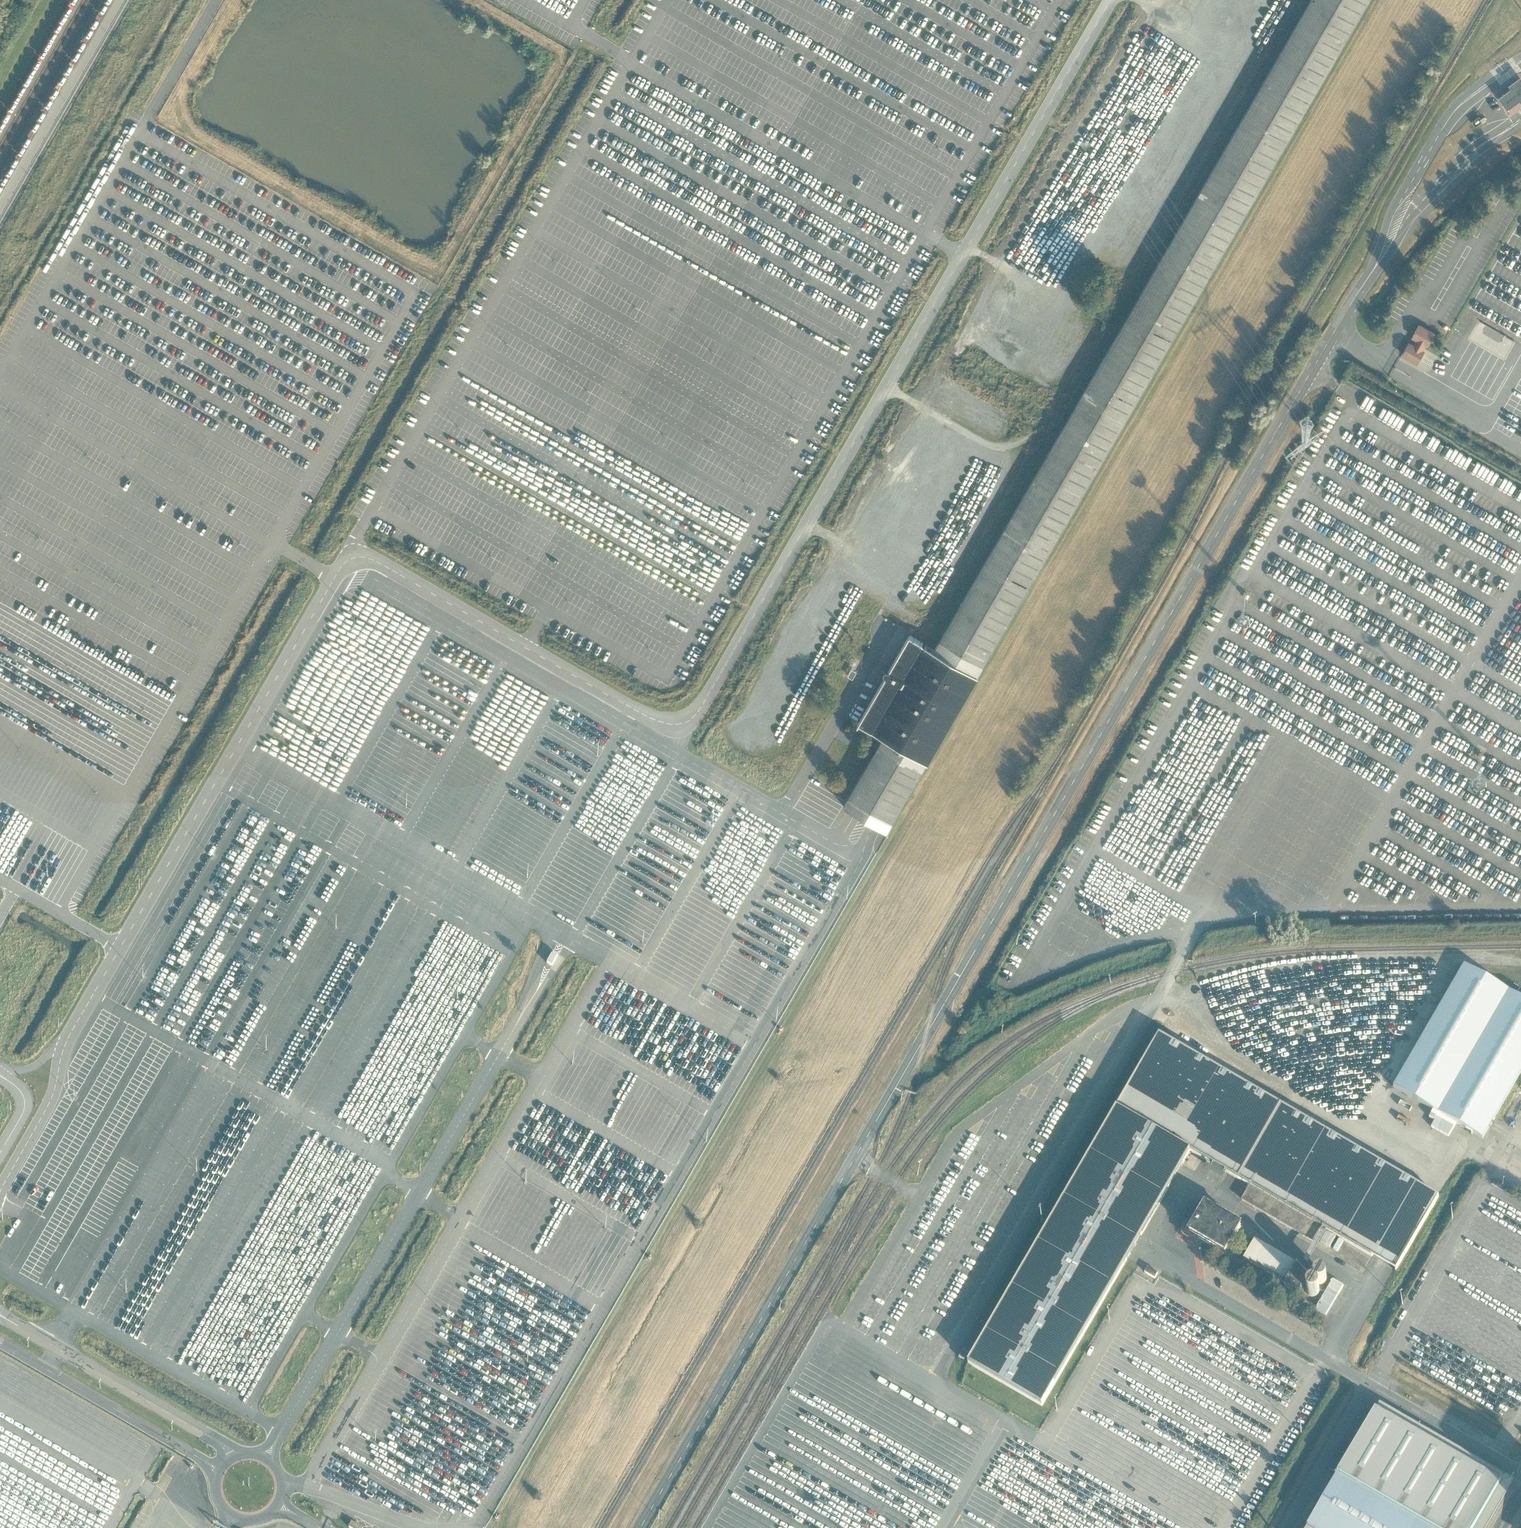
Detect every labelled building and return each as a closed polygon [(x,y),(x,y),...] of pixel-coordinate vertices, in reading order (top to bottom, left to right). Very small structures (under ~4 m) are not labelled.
[(1368,0),(1309,0),(932,648),(911,635),(861,722),(885,736),(846,806),(856,812),(867,818),(877,824),(888,830),(927,761),(978,674),(1368,0)] [(1520,76),(1509,84),(1512,87),(1499,96),(1507,108),(1520,99),(1520,101),(1520,77),(1520,76)] [(1417,363),(1436,332),(1421,323),(1402,354),(1417,363)] [(882,606),(893,612),(899,601),(888,596),(882,606)] [(673,942),(673,951),(683,951),(683,950),(696,949),(696,944),(685,944),(685,942),(673,942)] [(552,953),(546,964),(552,967),(558,957),(552,953)] [(1464,966),(1394,1090),(1460,1128),(1520,1021),(1520,999),(1464,966)] [(1402,970),(1394,988),(1423,1001),(1425,995),(1441,1002),(1449,985),(1419,972),(1417,977),(1402,970)] [(1460,1128),(1483,1141),(1520,1075),(1520,1021),(1460,1128)] [(1188,1145),(1396,1265),(1435,1198),(1153,1035),(964,1363),(1037,1405),(1188,1145)] [(632,1054),(632,1058),(671,1081),(675,1081),(676,1045),(673,1050),(658,1050),(647,1044),(647,1042),(641,1039),(639,1042),(639,1049),(635,1049),(635,1054),(632,1054)] [(1203,1203),(1185,1232),(1221,1253),(1238,1224),(1203,1203)] [(1252,1235),(1238,1259),(1291,1291),(1305,1266),(1252,1235)] [(1279,1413),(1263,1405),(1244,1403),(1243,1413),(1238,1413),(1236,1409),(1230,1408),(1222,1412),(1221,1418),(1194,1431),(1174,1468),(1173,1491),(1169,1489),(1168,1505),(1166,1503),(1160,1515),(1161,1518),(1156,1527),(1218,1527),(1279,1413)] [(1507,1480),(1379,1406),(1308,1527),(1479,1527),(1507,1480)]
